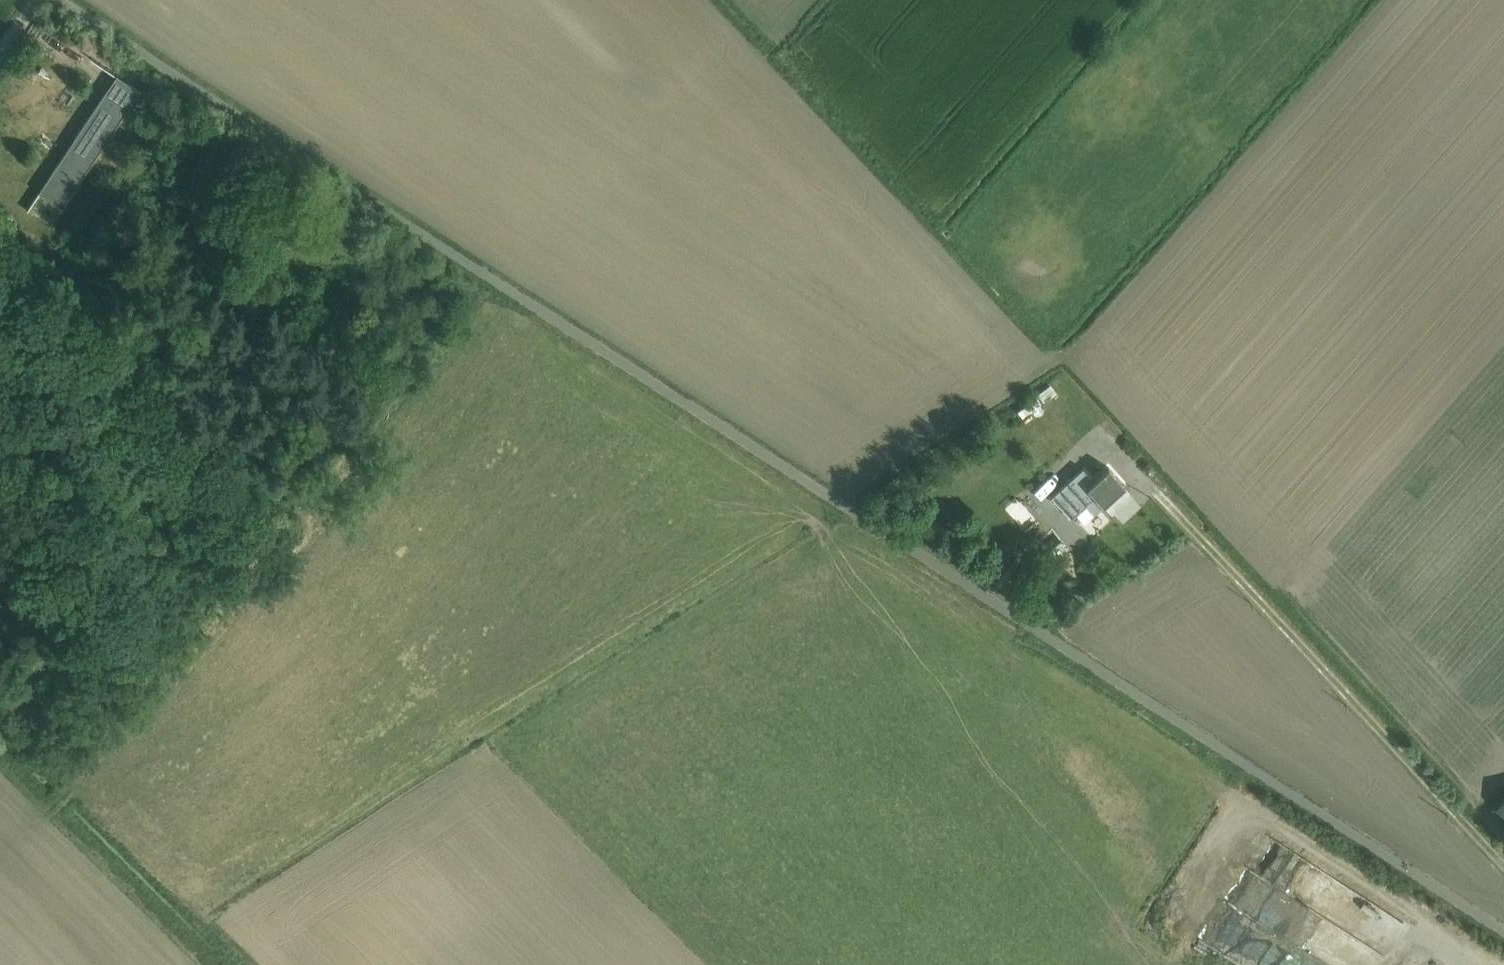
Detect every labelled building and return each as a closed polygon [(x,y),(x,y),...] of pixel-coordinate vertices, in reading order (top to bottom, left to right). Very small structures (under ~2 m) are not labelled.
[(112,88),(81,136),(97,147),(128,98),(112,88)] [(59,160),(50,179),(71,189),(80,171),(59,160)] [(1026,415),(1063,392),(1057,382),(1020,405),(1026,415)] [(1081,464),(1047,492),(1068,517),(1088,500),(1096,511),(1128,485),(1108,460),(1090,475),(1081,464)] [(1009,503),(1028,525),(1039,515),(1020,493),(1009,503)]
